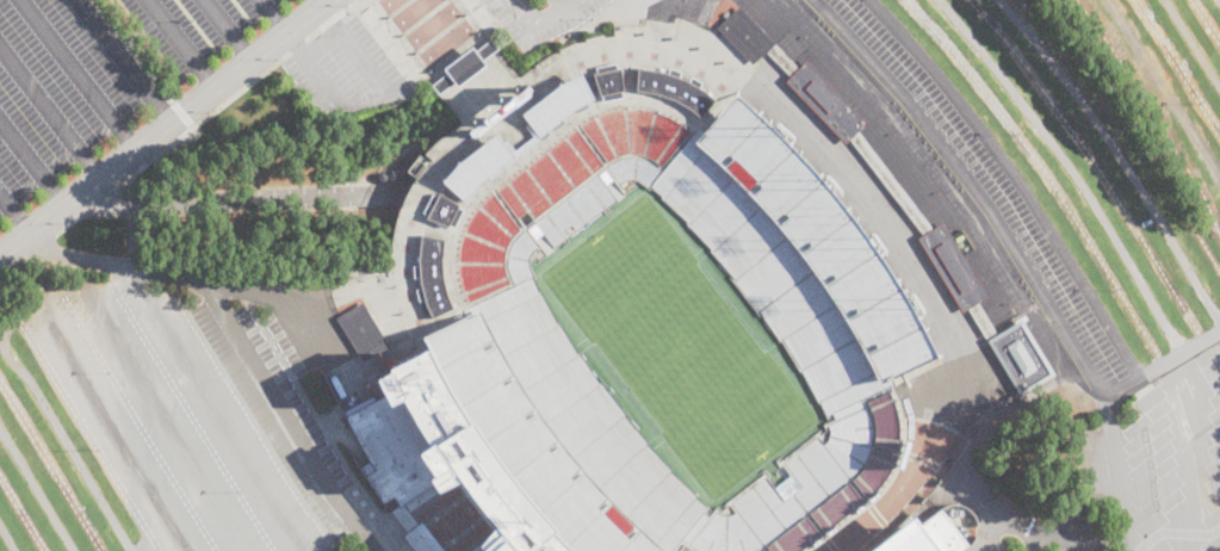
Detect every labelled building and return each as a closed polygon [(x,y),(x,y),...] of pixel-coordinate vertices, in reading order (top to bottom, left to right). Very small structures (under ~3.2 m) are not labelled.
[(775,44),(753,66),(717,29),(739,7),(775,44)] [(878,500),(813,550),(446,550),(414,514),(394,522),(388,518),(360,481),(371,476),(342,427),(320,377),(355,358),(361,367),(390,351),(363,298),(336,309),(333,271),(391,270),(388,247),(388,224),(392,204),(402,184),(396,178),(409,162),(415,169),(419,166),(414,161),(519,79),(545,61),(571,47),(592,39),(612,37),(612,29),(644,29),(652,20),(675,25),(680,18),(694,25),(695,23),(713,31),(750,67),(755,73),(735,95),(751,111),(774,134),(798,157),(824,187),(851,221),(881,264),(906,305),(935,359),(892,379),(896,385),(892,388),(898,402),(904,419),(906,435),(905,453),(902,466),(896,478),(887,490),(878,500)] [(776,45),(799,69),(807,61),(867,123),(859,132),(934,231),(945,223),(989,297),(978,303),(996,332),(986,338),(968,309),(964,312),(919,240),(916,242),(910,234),(918,229),(850,141),(846,144),(786,82),(791,76),(768,52),(776,45)] [(388,348),(360,365),(334,321),(361,304),(388,348)] [(1055,376),(1020,396),(987,341),(1021,320),(1055,376)] [(1002,384),(1011,377),(995,355),(987,362),(1002,384)] [(912,519),(938,550),(871,550),(912,519)]
